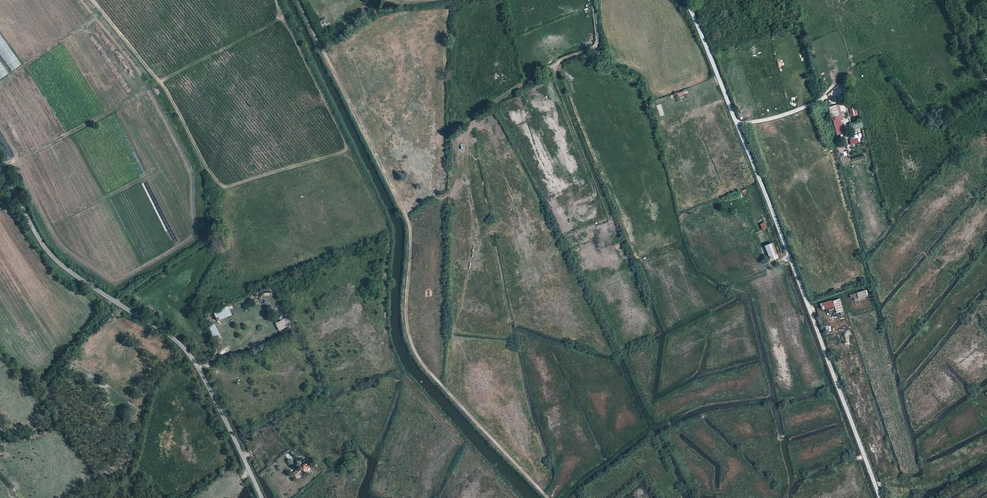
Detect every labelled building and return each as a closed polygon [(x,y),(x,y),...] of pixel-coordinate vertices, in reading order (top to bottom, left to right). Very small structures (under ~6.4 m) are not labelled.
[(545,81),(534,87),(536,91),(547,85),(545,81)] [(846,133),(838,104),(829,107),(837,135),(846,133)] [(857,115),(857,105),(849,105),(850,116),(857,115)] [(765,246),(771,261),(779,258),(773,243),(765,246)] [(839,299),(821,304),(823,310),(835,306),(836,313),(843,311),(839,299)] [(228,306),(213,311),(217,321),(232,315),(228,306)] [(282,325),(283,328),(290,324),(286,317),(277,323),(279,327),(282,325)] [(820,318),(824,330),(829,329),(825,317),(820,318)] [(215,324),(208,327),(215,341),(222,338),(215,324)] [(272,447),(280,443),(270,423),(261,428),(272,447)] [(283,441),(279,443),(284,450),(288,447),(283,441)] [(293,473),(297,478),(302,473),(298,468),(293,473)]
